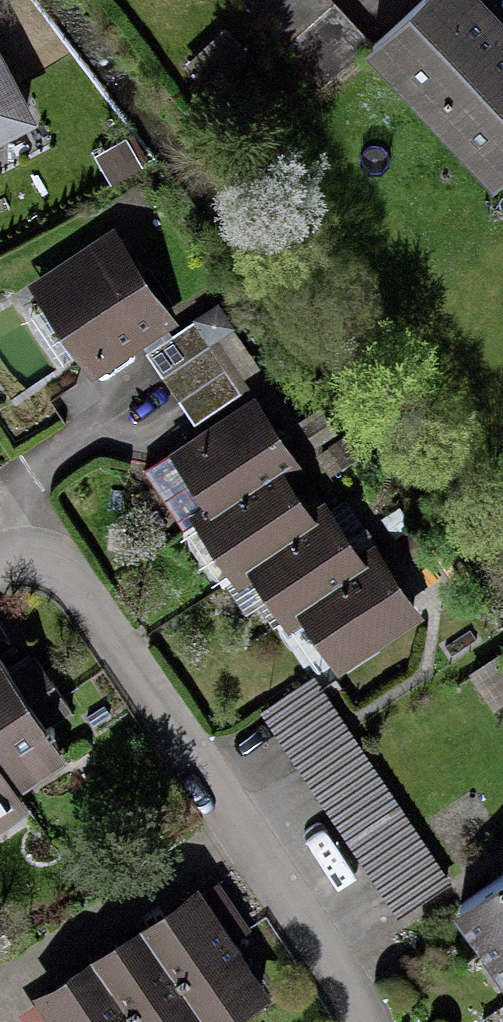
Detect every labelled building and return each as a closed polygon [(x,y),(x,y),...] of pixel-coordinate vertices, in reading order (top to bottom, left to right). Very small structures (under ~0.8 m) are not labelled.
[(493,0),(427,0),(371,51),(499,192),(502,188),(502,11),(493,0)] [(31,114),(0,56),(0,131),(31,114)] [(114,221),(28,276),(91,372),(176,317),(114,221)] [(155,365),(161,376),(170,388),(179,402),(187,413),(195,425),(243,392),(227,368),(211,344),(196,321),(147,352),(155,365)] [(197,526),(279,468),(296,458),(253,395),(141,470),(184,533),(197,526)] [(250,569),(318,522),(279,468),(197,526),(235,580),(250,569)] [(299,605),(367,557),(334,511),(318,522),(250,569),(283,616),(299,605)] [(367,557),(299,605),(348,674),(428,618),(379,549),(367,557)] [(24,790),(14,774),(60,744),(49,728),(70,713),(33,658),(11,672),(3,661),(0,655),(0,806),(24,790)] [(447,887),(346,731),(312,679),(262,711),(280,738),(296,763),(335,822),(397,919),(447,887)] [(461,918),(502,978),(502,889),(461,918)] [(270,994),(199,890),(171,909),(142,929),(119,944),(93,962),(70,977),(38,996),(55,1021),(229,1021),(270,994)]
